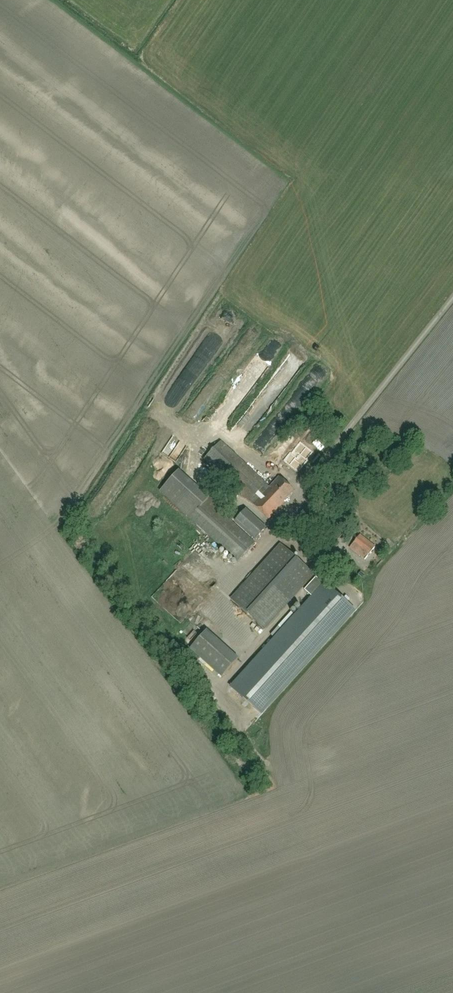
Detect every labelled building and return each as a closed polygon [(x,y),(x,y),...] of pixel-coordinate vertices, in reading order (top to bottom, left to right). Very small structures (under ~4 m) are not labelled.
[(217,305),(213,312),(219,316),(223,309),(217,305)] [(292,366),(285,378),(291,381),(298,370),(292,366)] [(258,408),(237,433),(244,439),(265,414),(258,408)] [(285,439),(280,449),(289,454),(294,445),(285,439)] [(283,503),(294,491),(280,477),(270,488),(221,442),(205,460),(269,520),(285,504),(283,503)] [(308,469),(314,462),(302,451),(292,462),(291,461),(284,469),(298,481),(309,470),(308,469)] [(238,562),(255,543),(207,500),(209,498),(179,470),(160,491),(238,562)] [(336,483),(329,477),(320,488),(328,494),(336,483)] [(235,522),(255,540),(266,528),(246,510),(235,522)] [(335,524),(324,538),(334,546),(345,532),(335,524)] [(365,560),(375,547),(360,535),(350,548),(365,560)] [(265,629),(314,575),(281,545),(231,599),(265,629)] [(304,590),(311,596),(230,687),(261,715),(355,612),(356,610),(346,601),(325,582),(323,583),(316,577),(304,590)] [(209,630),(191,650),(222,678),(240,658),(209,630)]
